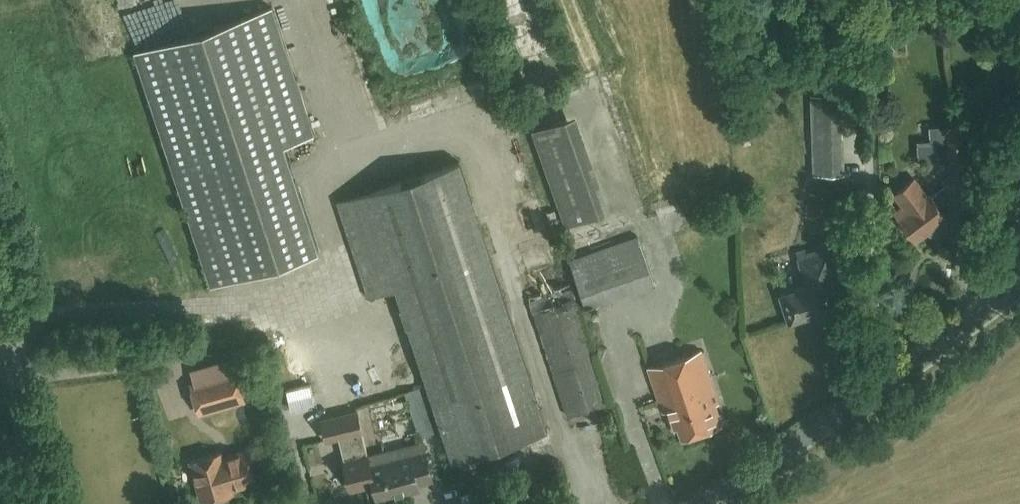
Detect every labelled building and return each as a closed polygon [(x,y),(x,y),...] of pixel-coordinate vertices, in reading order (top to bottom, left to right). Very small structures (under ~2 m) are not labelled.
[(271,6),(133,52),(211,286),(318,250),(283,144),(314,134),(271,6)] [(812,94),(814,174),(842,174),(840,93),(812,94)] [(966,136),(946,137),(949,181),(969,180),(966,136)] [(369,296),(395,288),(452,459),(545,428),(457,161),(337,201),(369,296)] [(915,240),(928,231),(930,234),(936,235),(946,227),(946,222),(944,218),(946,217),(929,195),(927,197),(914,178),(894,193),(904,206),(895,213),(915,240)] [(638,236),(569,260),(585,306),(654,281),(638,236)] [(780,294),(789,321),(836,306),(831,288),(846,283),(842,273),(839,274),(837,267),(840,266),(832,241),(819,245),(820,249),(806,253),(805,249),(797,252),(808,285),(780,294)] [(610,401),(570,282),(553,287),(528,296),(568,415),(610,401)] [(648,367),(663,412),(669,410),(675,427),(679,426),(682,436),(720,423),(714,404),(719,402),(701,349),(648,367)] [(237,371),(192,382),(199,409),(244,398),(237,371)] [(314,403),(309,384),(286,390),(290,409),(314,403)] [(379,498),(410,491),(419,488),(417,482),(432,478),(423,443),(368,456),(357,412),(322,420),(327,439),(338,436),(344,459),(351,488),(375,482),(379,498)] [(246,451),(222,458),(220,453),(192,462),(203,499),(231,491),(230,486),(254,479),(246,451)]
